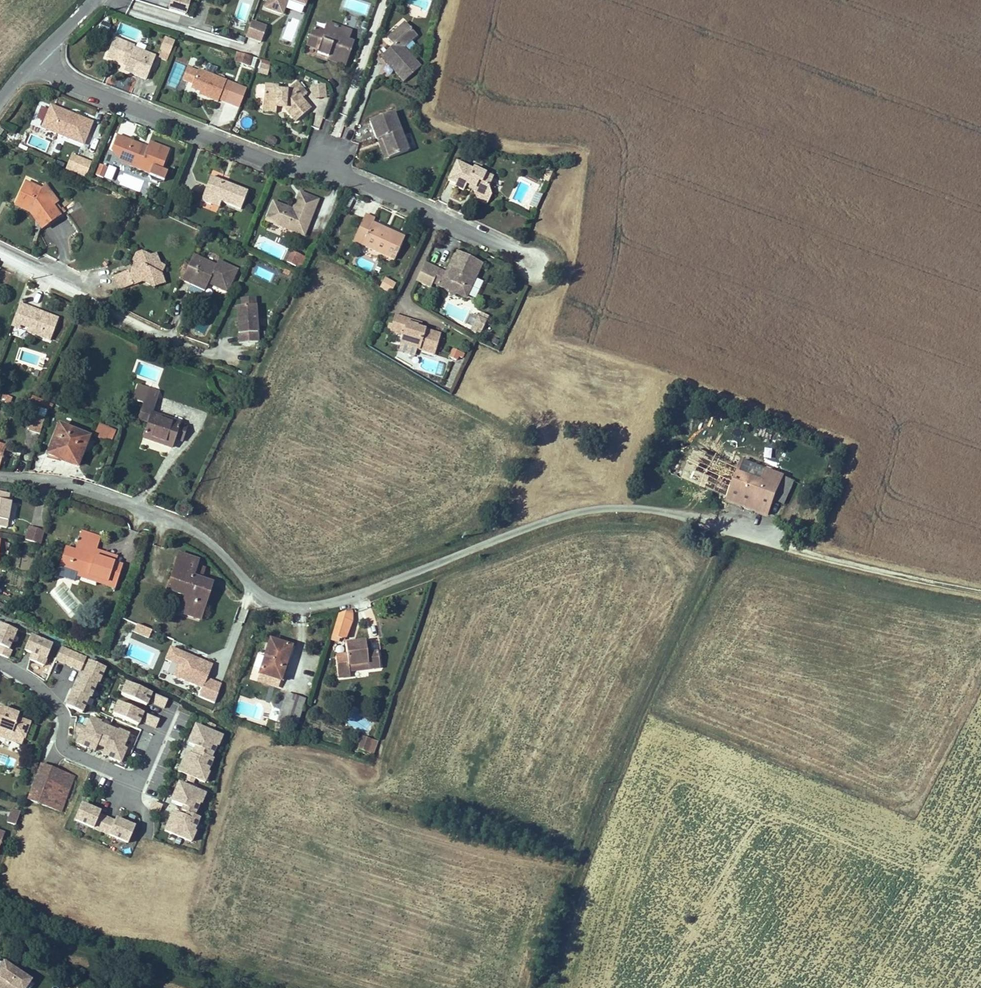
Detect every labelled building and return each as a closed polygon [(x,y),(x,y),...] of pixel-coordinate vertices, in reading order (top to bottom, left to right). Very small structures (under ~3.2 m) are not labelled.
[(168,11),(184,16),(189,0),(171,0),(168,11)] [(265,8),(282,14),(286,0),(267,0),(265,8)] [(425,66),(407,47),(420,35),(416,30),(408,22),(391,38),(397,45),(385,55),(392,63),(395,61),(402,69),(399,72),(408,81),(425,66)] [(266,27),(252,23),(247,38),(262,43),(266,27)] [(332,36),(334,27),(326,24),(323,33),(332,36)] [(416,30),(420,35),(425,31),(420,26),(416,30)] [(351,32),(334,27),(332,36),(323,33),(312,29),(307,46),(318,50),(317,53),(326,56),(325,58),(344,65),(351,44),(347,43),(351,32)] [(186,28),(184,33),(197,38),(199,32),(186,28)] [(207,35),(205,39),(225,45),(226,41),(207,35)] [(169,53),(174,41),(164,38),(159,49),(169,53)] [(131,49),(112,41),(104,60),(124,68),(121,74),(143,82),(152,61),(130,52),(131,49)] [(236,53),(233,62),(249,66),(251,57),(236,53)] [(326,56),(317,53),(316,58),(325,61),(325,58),(326,56)] [(392,63),(399,72),(402,69),(395,61),(392,63)] [(268,77),(270,67),(260,66),(258,75),(268,77)] [(245,89),(197,70),(196,71),(187,68),(181,82),(190,86),(190,88),(199,92),(198,94),(216,101),(217,99),(224,101),(224,103),(238,109),(238,107),(245,89)] [(265,98),(270,98),(270,110),(282,111),(283,109),(283,106),(291,106),(291,109),(302,123),(317,111),(307,99),(311,96),(302,85),(293,92),(283,92),(283,88),(270,87),(265,87),(262,90),(262,95),(265,98)] [(318,88),(319,100),(332,99),(332,87),(318,88)] [(222,106),(218,121),(234,125),(238,109),(222,106)] [(53,110),(52,114),(72,122),(73,118),(53,110)] [(415,152),(400,112),(374,122),(382,143),(387,141),(395,160),(415,152)] [(72,122),(52,114),(45,132),(87,148),(95,126),(73,118),(72,122)] [(345,126),(341,137),(350,141),(355,129),(345,126)] [(4,141),(12,145),(16,135),(8,132),(4,141)] [(122,139),(116,153),(136,160),(133,168),(155,176),(154,179),(156,184),(162,186),(174,154),(154,146),(152,150),(122,139)] [(387,141),(382,143),(390,162),(395,160),(387,141)] [(126,165),(133,168),(136,160),(116,153),(126,165)] [(71,155),(64,171),(86,179),(92,164),(71,155)] [(98,165),(94,177),(111,183),(115,171),(98,165)] [(498,199),(495,191),(499,182),(480,172),(478,175),(462,167),(454,184),(462,189),(461,191),(471,195),(473,190),(482,195),(485,204),(498,199)] [(126,176),(124,186),(137,188),(139,178),(126,176)] [(550,183),(556,186),(559,179),(553,177),(550,183)] [(246,213),(253,195),(216,180),(207,205),(217,209),(219,203),(227,206),(246,213)] [(44,195),(29,189),(19,212),(32,218),(46,236),(65,222),(44,195)] [(536,207),(542,193),(535,191),(530,204),(536,207)] [(540,206),(546,209),(550,199),(544,196),(540,206)] [(279,206),(272,223),(309,238),(323,203),(305,197),(299,214),(279,206)] [(498,199),(485,204),(494,209),(498,199)] [(219,203),(217,209),(225,212),(227,206),(219,203)] [(371,241),(368,248),(400,262),(409,241),(379,227),(381,222),(372,218),(363,237),(371,241)] [(360,244),(368,248),(371,241),(363,237),(360,244)] [(287,248),(282,259),(289,262),(294,251),(287,248)] [(300,253),(294,251),(289,262),(295,265),(300,253)] [(119,278),(124,293),(148,286),(157,289),(160,283),(168,280),(167,276),(171,268),(163,265),(162,260),(157,261),(156,257),(147,253),(142,255),(139,263),(139,266),(138,269),(139,272),(119,278)] [(463,297),(473,302),(489,269),(463,257),(453,278),(445,274),(439,286),(456,294),(457,291),(465,294),(463,297)] [(206,265),(198,261),(189,283),(198,287),(200,283),(214,289),(215,286),(234,294),(244,272),(224,263),(222,268),(208,262),(206,265)] [(384,276),(379,286),(390,292),(395,281),(384,276)] [(160,283),(157,289),(161,291),(171,288),(168,280),(160,283)] [(214,289),(200,283),(198,287),(212,293),(214,289)] [(457,291),(456,294),(457,300),(463,297),(465,294),(457,291)] [(249,302),(250,310),(264,308),(263,301),(249,302)] [(250,346),(268,344),(264,308),(250,310),(245,310),(250,346)] [(19,332),(34,338),(33,340),(57,349),(65,327),(26,313),(19,332)] [(471,314),(466,328),(478,332),(483,318),(471,314)] [(494,321),(487,317),(478,336),(486,340),(494,321)] [(409,341),(406,349),(404,356),(420,361),(422,354),(439,360),(445,340),(425,333),(421,332),(421,331),(413,328),(414,325),(401,320),(396,336),(409,341)] [(421,332),(425,333),(427,329),(414,325),(413,328),(421,331),(421,332)] [(18,335),(33,340),(34,338),(19,332),(18,335)] [(455,364),(461,366),(465,358),(458,355),(455,364)] [(154,397),(165,401),(167,395),(156,392),(154,397)] [(196,429),(160,418),(165,401),(154,397),(146,422),(156,425),(151,441),(181,451),(184,442),(191,445),(196,429)] [(24,429),(39,433),(46,409),(31,405),(24,429)] [(53,439),(59,425),(47,420),(42,434),(53,439)] [(109,425),(106,432),(125,440),(128,433),(109,425)] [(97,439),(68,427),(56,456),(86,468),(97,439)] [(125,440),(106,432),(104,438),(123,445),(125,440)] [(11,470),(11,469),(15,446),(0,443),(0,468),(11,470)] [(680,473),(737,497),(748,473),(750,468),(693,444),(680,473)] [(772,484),(778,473),(754,461),(750,468),(748,473),(772,484)] [(748,473),(737,497),(759,507),(779,515),(785,502),(794,506),(804,484),(778,473),(772,484),(748,473)] [(0,490),(0,528),(14,530),(21,495),(0,490)] [(27,525),(24,539),(41,541),(43,528),(27,525)] [(86,579),(87,575),(116,584),(115,588),(124,591),(131,569),(122,566),(122,565),(102,559),(104,553),(108,540),(88,534),(83,553),(71,549),(62,578),(84,585),(86,579)] [(6,543),(3,551),(9,553),(12,544),(6,543)] [(102,559),(122,565),(124,559),(104,553),(102,559)] [(190,614),(210,621),(222,586),(210,582),(203,579),(207,569),(209,563),(189,555),(179,582),(199,589),(196,598),(190,614)] [(210,582),(214,571),(207,569),(203,579),(210,582)] [(116,584),(87,575),(86,579),(115,588),(116,584)] [(199,589),(179,582),(176,591),(196,598),(199,589)] [(357,634),(363,618),(365,609),(363,605),(351,610),(343,632),(353,636),(354,633),(357,634)] [(1,644),(8,646),(5,654),(18,659),(21,651),(18,650),(26,631),(9,625),(1,644)] [(148,625),(145,632),(159,639),(163,631),(148,625)] [(61,645),(39,636),(33,650),(41,653),(38,660),(53,666),(61,645)] [(359,667),(359,662),(376,660),(377,665),(390,663),(388,648),(380,649),(376,649),(374,638),(356,641),(357,651),(344,652),(347,674),(360,672),(359,667)] [(300,648),(280,640),(267,674),(288,681),(300,648)] [(78,651),(69,647),(64,660),(73,663),(78,651)] [(181,648),(176,661),(188,666),(183,677),(212,690),(208,698),(222,704),(230,684),(217,679),(220,674),(216,673),(220,664),(181,648)] [(86,654),(78,651),(73,663),(81,667),(86,654)] [(94,657),(86,654),(81,667),(89,670),(94,657)] [(113,667),(97,660),(91,676),(105,682),(107,682),(113,667)] [(288,681),(267,674),(264,682),(284,690),(288,681)] [(91,676),(89,675),(83,691),(97,696),(99,697),(105,682),(91,676)] [(159,691),(133,681),(129,693),(154,703),(159,691)] [(83,691),(81,690),(75,705),(91,712),(97,696),(83,691)] [(175,698),(162,693),(159,701),(172,706),(175,698)] [(310,700),(293,694),(283,722),(300,728),(310,700)] [(146,723),(151,711),(125,700),(120,713),(146,723)] [(43,718),(30,714),(23,712),(24,708),(13,704),(0,705),(0,726),(10,726),(10,724),(25,729),(28,732),(37,735),(43,718)] [(167,717),(154,712),(151,720),(164,726),(167,717)] [(95,726),(93,730),(90,728),(88,732),(84,742),(94,746),(95,746),(103,749),(106,744),(108,737),(116,740),(113,747),(110,752),(119,756),(129,761),(133,752),(135,747),(131,745),(133,742),(137,733),(126,728),(126,730),(108,723),(109,721),(99,717),(95,726)] [(223,722),(216,719),(213,726),(221,729),(223,722)] [(213,726),(203,722),(199,732),(200,733),(197,741),(204,744),(209,746),(207,751),(209,751),(208,755),(201,752),(195,750),(192,759),(191,758),(187,769),(197,773),(204,776),(214,779),(218,769),(217,769),(222,756),(220,755),(225,743),(226,743),(230,733),(221,729),(213,726)] [(36,740),(37,735),(28,732),(25,729),(10,724),(10,726),(8,731),(36,740)] [(362,734),(357,748),(373,754),(378,740),(362,734)] [(113,747),(116,740),(108,737),(106,744),(113,747)] [(209,746),(204,744),(201,752),(208,755),(209,751),(207,751),(209,746)] [(85,776),(53,765),(41,799),(72,812),(85,776)] [(183,790),(184,791),(181,799),(193,804),(191,808),(196,810),(195,814),(183,809),(179,818),(174,828),(201,839),(205,828),(204,828),(209,816),(204,813),(209,801),(210,801),(214,791),(205,787),(197,784),(188,780),(183,790)] [(169,810),(172,803),(162,799),(159,806),(169,810)] [(111,830),(117,816),(109,813),(110,811),(91,803),(84,819),(111,830)] [(30,819),(35,806),(26,804),(22,816),(30,819)] [(15,824),(20,811),(10,808),(6,821),(15,824)] [(124,819),(117,816),(111,830),(138,841),(145,825),(125,817),(124,819)] [(11,850),(19,827),(0,820),(0,846),(11,850)] [(5,971),(28,987),(34,987),(39,981),(45,973),(34,966),(36,963),(23,953),(3,948),(1,958),(9,960),(12,961),(5,971)] [(9,960),(1,971),(25,987),(28,987),(5,971),(12,961),(9,960)]
